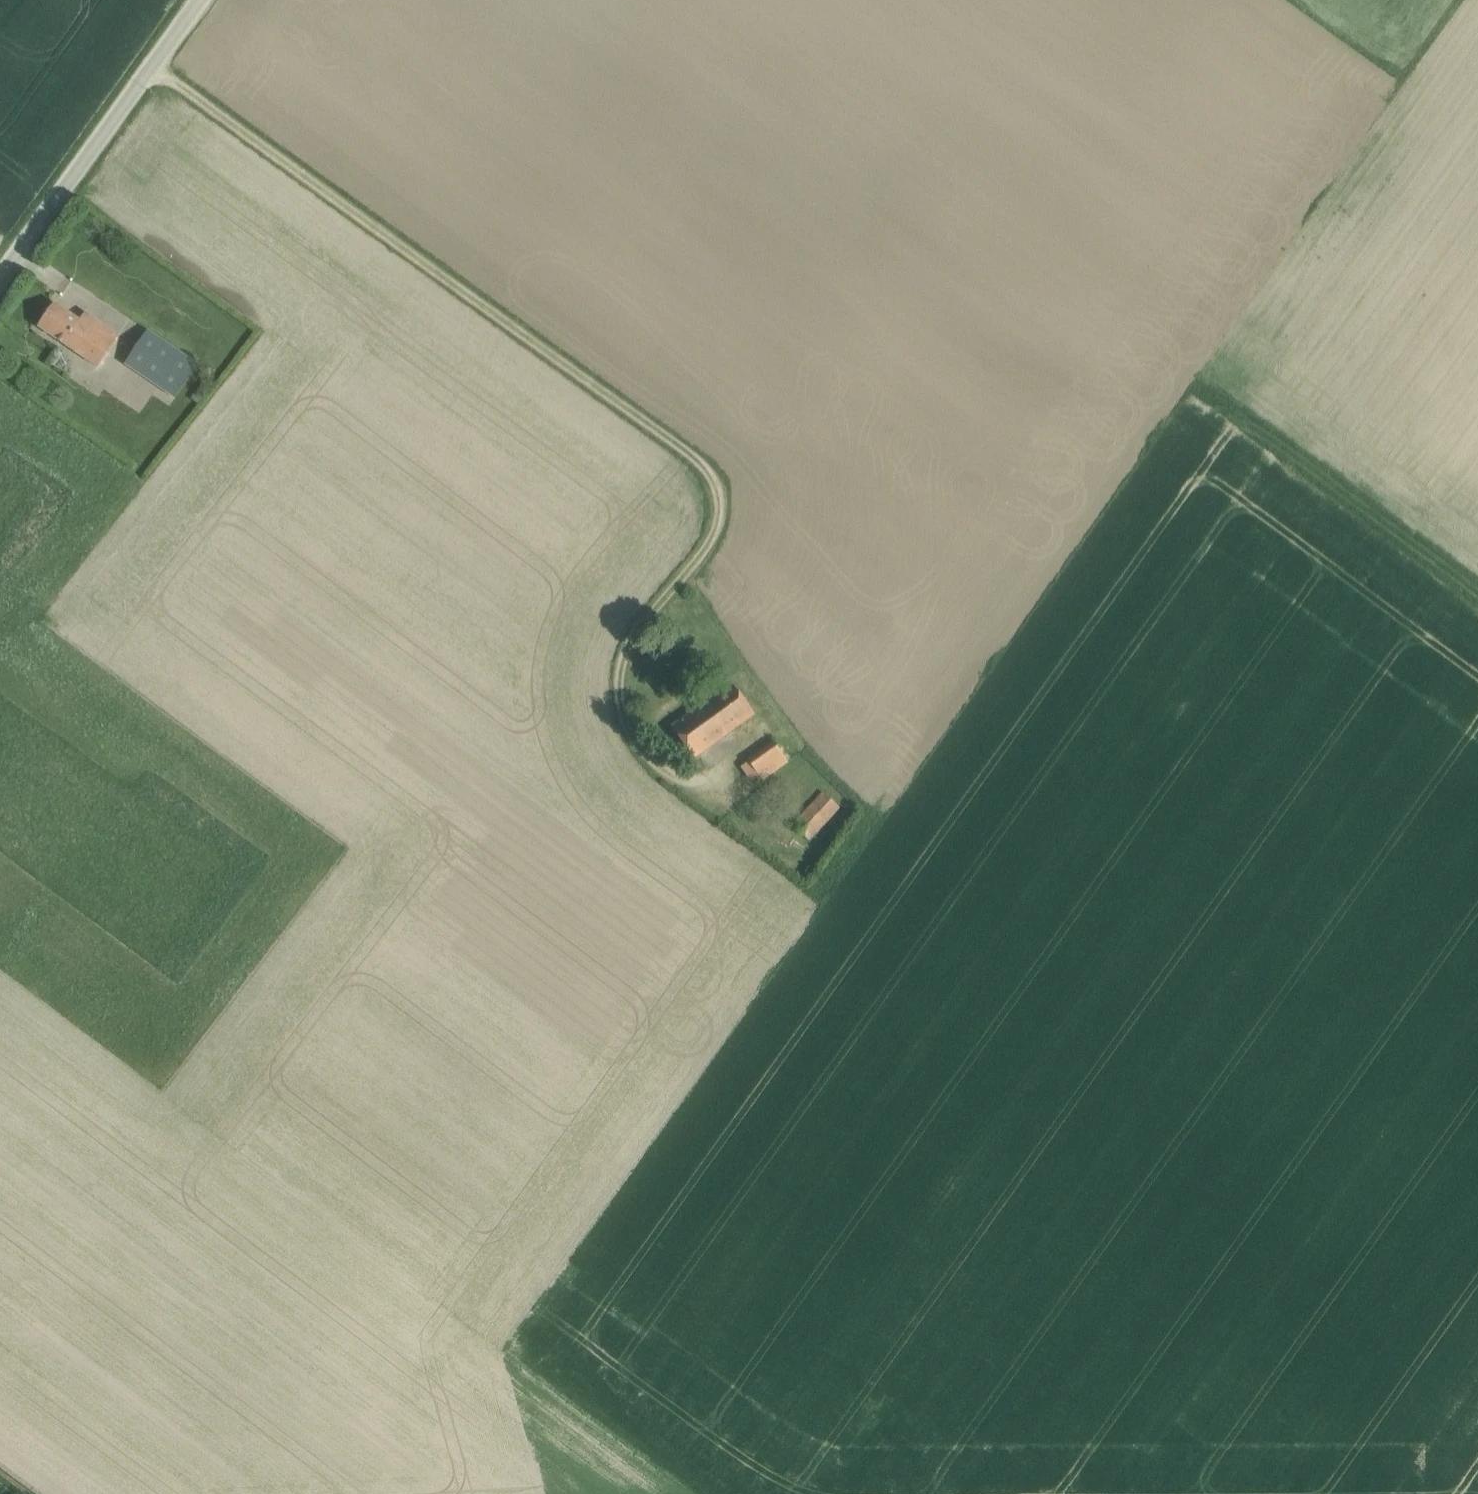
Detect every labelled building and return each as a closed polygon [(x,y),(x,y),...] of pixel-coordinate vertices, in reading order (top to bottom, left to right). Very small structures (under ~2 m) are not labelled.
[(55,302),(39,326),(99,365),(120,335),(86,312),(81,320),(55,302)] [(198,363),(149,329),(126,363),(176,397),(198,363)] [(756,714),(733,683),(673,726),(695,757),(756,714)] [(789,763),(776,742),(775,739),(748,758),(749,760),(741,766),(751,780),(759,775),(763,780),(789,763)] [(841,807),(823,791),(793,824),(810,840),(841,807)]
